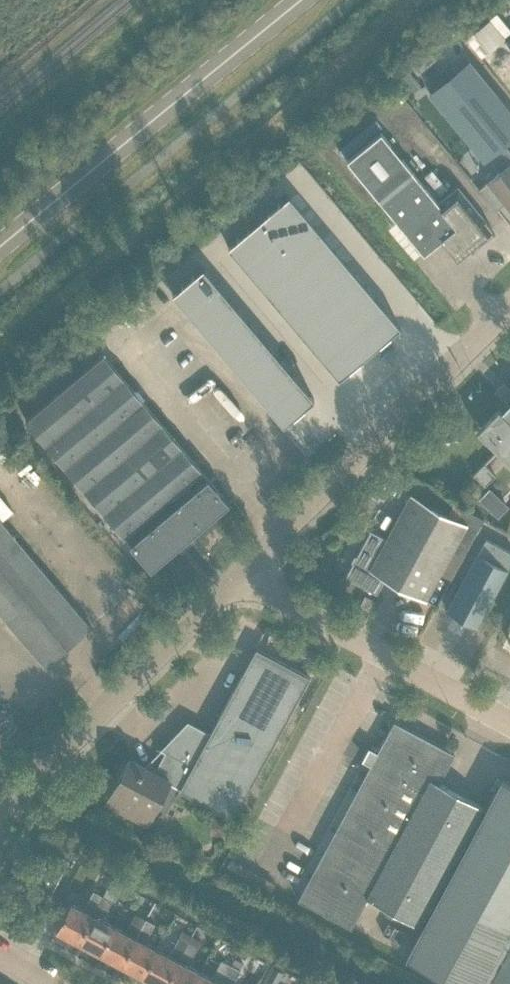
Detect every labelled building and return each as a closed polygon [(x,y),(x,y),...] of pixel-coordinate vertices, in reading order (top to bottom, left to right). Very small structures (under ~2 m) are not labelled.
[(509,207),(509,151),(503,143),(509,137),(509,112),(468,61),(430,92),(484,158),(487,156),(500,172),(479,188),(496,209),(505,202),(509,207)] [(441,239),(457,258),(492,229),(457,187),(438,203),(412,171),(378,198),(424,254),(441,239)] [(400,326),(289,195),(228,246),(339,378),(400,326)] [(314,398),(203,267),(172,293),(283,424),(314,398)] [(25,420),(151,568),(228,502),(103,354),(25,420)] [(502,396),(508,402),(482,429),(500,447),(497,449),(509,462),(509,389),(502,396)] [(474,474),(485,485),(495,475),(483,463),(473,474),(474,475),(474,474)] [(385,577),(426,599),(467,523),(411,493),(386,538),(370,529),(345,576),(377,593),(385,577)] [(44,665),(90,626),(0,519),(0,612),(44,665)] [(486,538),(447,610),(476,627),(509,564),(509,551),(486,538)] [(116,791),(110,802),(148,823),(170,781),(180,787),(181,787),(180,789),(232,818),(309,676),(256,648),(209,736),(194,728),(190,727),(186,727),(183,729),(181,732),(175,741),(172,739),(166,750),(161,748),(160,749),(166,752),(155,772),(128,757),(112,788),(116,791)] [(457,983),(509,983),(509,783),(502,779),(478,823),(475,821),(483,807),(438,782),(454,753),(394,721),(298,898),(351,927),(367,897),(422,927),(406,957),(457,983)] [(209,833),(230,834),(232,818),(210,817),(209,833)] [(32,891),(47,899),(69,858),(54,850),(32,891)] [(100,952),(114,925),(103,918),(121,884),(113,879),(104,895),(103,895),(78,940),(100,952)] [(103,895),(93,890),(84,908),(71,901),(57,928),(78,940),(103,895)] [(121,963),(146,918),(136,913),(127,931),(114,925),(100,952),(121,963)] [(143,975),(157,948),(146,942),(155,923),(146,918),(121,963),(143,975)] [(179,936),(170,954),(157,948),(143,975),(160,983),(165,983),(189,940),(179,936)] [(200,971),(188,964),(197,945),(189,940),(165,983),(193,983),(200,971)] [(235,957),(232,964),(240,969),(244,962),(235,957)] [(232,964),(222,959),(212,977),(200,971),(193,983),(221,983),(232,964)] [(240,969),(232,964),(221,983),(233,983),(240,969)] [(281,973),(271,968),(263,983),(275,983),(281,973)]
